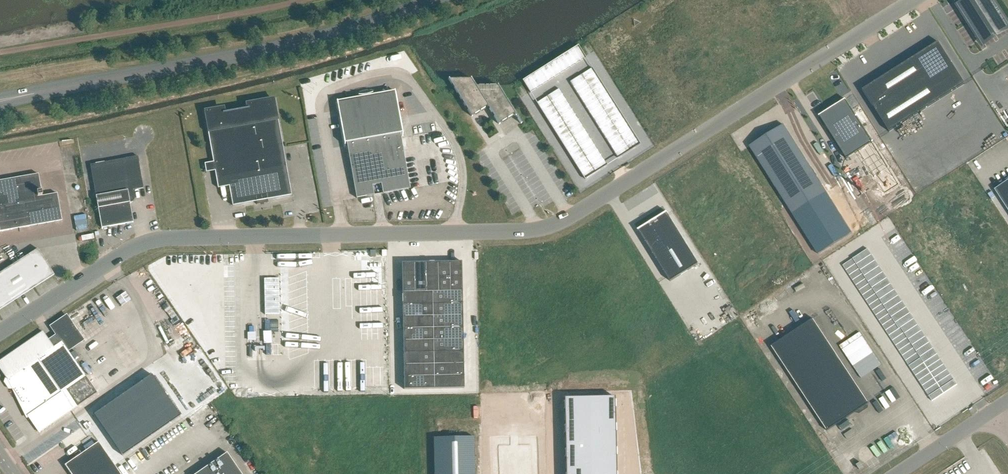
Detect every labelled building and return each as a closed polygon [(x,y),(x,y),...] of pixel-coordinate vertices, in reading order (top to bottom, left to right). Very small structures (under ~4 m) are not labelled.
[(1001,16),(991,0),(970,0),(960,6),(976,32),(1001,16)] [(965,84),(938,42),(862,90),(889,132),(965,84)] [(578,46),(572,50),(580,62),(585,58),(578,46)] [(572,50),(567,53),(574,65),(580,62),(572,50)] [(567,53),(561,57),(569,68),(574,65),(567,53)] [(561,57),(556,60),(563,72),(569,68),(561,57)] [(556,60),(550,64),(558,75),(563,72),(556,60)] [(550,64),(545,67),(552,79),(558,75),(550,64)] [(545,67),(539,71),(547,82),(552,79),(545,67)] [(592,68),(581,75),(585,80),(595,73),(592,68)] [(539,71),(534,74),(541,86),(547,82),(539,71)] [(595,73),(585,80),(588,85),(598,78),(595,73)] [(534,74),(528,77),(536,89),(541,86),(534,74)] [(581,75),(570,82),(573,87),(585,80),(581,75)] [(470,79),(449,79),(448,79),(452,86),(472,117),(472,116),(487,106),(499,125),(500,124),(499,124),(515,114),(521,124),(522,123),(498,85),(497,86),(476,87),(470,77),(469,78),(470,79)] [(528,77),(523,81),(530,93),(536,89),(528,77)] [(598,78),(588,85),(591,90),(601,84),(598,78)] [(585,80),(573,87),(576,92),(588,85),(585,80)] [(601,84),(591,90),(594,95),(605,89),(601,84)] [(588,85),(576,92),(579,97),(591,90),(588,85)] [(559,89),(547,97),(550,102),(562,94),(559,89)] [(605,89),(594,95),(598,100),(608,94),(605,89)] [(591,90),(579,97),(583,102),(594,95),(591,90)] [(347,146),(356,198),(410,189),(401,137),(403,137),(395,93),(372,97),(371,94),(360,96),(360,99),(337,103),(345,147),(347,146)] [(562,94),(550,102),(553,107),(565,99),(562,94)] [(608,94),(598,100),(601,105),(611,99),(608,94)] [(594,95),(583,102),(586,108),(598,100),(594,95)] [(547,97),(537,103),(540,108),(550,102),(547,97)] [(565,99),(553,107),(556,112),(568,104),(565,99)] [(611,99),(601,105),(604,110),(614,104),(611,99)] [(598,100),(586,108),(589,113),(601,105),(598,100)] [(872,142),(845,100),(819,116),(846,159),(872,142)] [(276,109),(274,101),(248,105),(249,108),(224,112),(223,110),(205,113),(207,121),(206,121),(208,133),(218,188),(229,186),(233,206),(257,202),(257,205),(269,203),(268,200),(292,195),(279,121),(279,120),(277,109),(276,109)] [(550,102),(540,108),(543,113),(553,107),(550,102)] [(568,104),(556,112),(560,117),(572,109),(568,104)] [(614,104),(604,110),(607,115),(617,109),(614,104)] [(601,105),(589,113),(592,118),(604,110),(601,105)] [(553,107),(543,113),(546,118),(556,112),(553,107)] [(572,109),(560,117),(563,122),(575,114),(572,109)] [(617,109),(607,115),(610,120),(621,114),(617,109)] [(604,110),(592,118),(595,123),(607,115),(604,110)] [(556,112),(546,118),(550,123),(560,117),(556,112)] [(575,114),(563,122),(566,127),(578,120),(575,114)] [(621,114),(610,120),(614,126),(624,119),(621,114)] [(607,115),(595,123),(599,128),(610,120),(607,115)] [(560,117),(550,123),(553,128),(563,122),(560,117)] [(624,119),(614,126),(617,131),(627,124),(624,119)] [(578,120),(566,127),(569,132),(581,125),(578,120)] [(610,120),(599,128),(602,133),(614,126),(610,120)] [(563,122),(553,128),(556,133),(566,127),(563,122)] [(627,124),(617,131),(620,136),(630,129),(627,124)] [(581,125),(569,132),(573,137),(584,130),(581,125)] [(826,193),(783,125),(749,146),(792,214),(826,193)] [(614,126),(602,133),(605,138),(617,131),(614,126)] [(566,127),(556,133),(559,138),(569,132),(566,127)] [(630,129),(620,136),(623,141),(633,134),(630,129)] [(584,130),(573,137),(576,142),(588,135),(584,130)] [(617,131),(605,138),(608,143),(620,136),(617,131)] [(569,132),(559,138),(562,144),(573,137),(569,132)] [(633,134),(623,141),(626,146),(637,139),(633,134)] [(588,135),(576,142),(579,147),(591,140),(588,135)] [(620,136),(608,143),(611,148),(623,141),(620,136)] [(573,137),(562,144),(566,149),(576,142),(573,137)] [(637,139),(626,146),(630,151),(640,144),(637,139)] [(591,140),(579,147),(582,152),(594,145),(591,140)] [(623,141),(611,148),(615,153),(626,146),(623,141)] [(576,142),(566,149),(569,154),(579,147),(576,142)] [(594,145),(582,152),(585,157),(597,150),(594,145)] [(626,146),(615,153),(618,158),(630,151),(626,146)] [(579,147),(569,154),(572,159),(582,152),(579,147)] [(597,150),(585,157),(589,163),(600,155),(597,150)] [(582,152),(572,159),(575,164),(585,157),(582,152)] [(600,155),(589,163),(592,168),(604,160),(600,155)] [(133,190),(144,188),(138,156),(91,165),(102,228),(134,222),(130,202),(132,202),(135,198),(133,190)] [(585,157),(575,164),(578,169),(589,163),(585,157)] [(604,160),(592,168),(595,173),(607,165),(604,160)] [(589,163),(578,169),(582,174),(592,168),(589,163)] [(592,168),(582,174),(585,179),(595,173),(592,168)] [(863,179),(870,193),(892,183),(885,169),(863,179)] [(57,194),(42,196),(39,174),(0,181),(0,232),(62,221),(57,194)] [(995,190),(1007,210),(1007,181),(995,190)] [(839,184),(830,189),(837,199),(845,194),(839,184)] [(638,230),(637,231),(637,232),(638,231),(670,282),(699,264),(666,214),(667,213),(666,212),(666,213),(638,231),(638,230)] [(54,275),(38,249),(0,273),(0,310),(54,275)] [(868,249),(853,259),(856,264),(857,265),(872,255),(868,249)] [(872,255),(857,265),(859,269),(861,270),(875,261),(872,255)] [(853,259),(843,266),(846,271),(856,264),(853,259)] [(875,261),(861,270),(863,274),(864,276),(879,266),(875,261)] [(413,263),(414,293),(426,292),(425,262),(413,263)] [(425,262),(426,292),(432,292),(438,292),(437,262),(425,262)] [(437,262),(438,292),(450,292),(449,262),(437,262)] [(449,262),(450,292),(462,292),(461,262),(449,262)] [(401,263),(402,293),(414,293),(413,263),(401,263)] [(856,264),(846,271),(849,276),(859,269),(857,265),(856,264)] [(879,266),(864,276),(866,279),(868,282),(883,272),(879,266)] [(859,269),(849,276),(853,281),(863,274),(861,270),(859,269)] [(883,272),(868,282),(869,284),(872,288),(887,278),(883,272)] [(863,274),(853,281),(856,286),(866,279),(864,276),(863,274)] [(887,278),(872,288),(873,289),(876,294),(891,284),(887,278)] [(279,315),(279,279),(264,279),(265,315),(279,315)] [(866,279),(856,286),(859,291),(869,284),(868,282),(866,279)] [(869,284),(859,291),(862,296),(873,289),(872,288),(869,284)] [(891,284),(876,294),(879,299),(880,299),(895,290),(891,284)] [(873,289),(862,296),(866,300),(876,294),(873,289)] [(895,290),(880,299),(883,304),(884,305),(898,295),(895,290)] [(121,307),(131,300),(126,292),(116,299),(121,307)] [(402,293),(402,305),(432,304),(432,292),(426,292),(414,293),(402,293)] [(432,292),(432,304),(462,304),(462,292),(450,292),(438,292),(432,292)] [(876,294),(866,300),(869,305),(879,299),(876,294)] [(898,295),(884,305),(886,309),(888,311),(902,301),(898,295)] [(879,299),(869,305),(872,310),(883,304),(880,299),(879,299)] [(902,301),(888,311),(889,314),(891,317),(906,307),(902,301)] [(402,305),(403,317),(433,316),(432,304),(402,305)] [(432,304),(433,316),(463,316),(462,304),(432,304)] [(883,304),(872,310),(876,315),(886,309),(884,305),(883,304)] [(906,307),(891,317),(892,318),(895,323),(910,313),(906,307)] [(886,309),(876,315),(879,320),(889,314),(888,311),(886,309)] [(910,313),(895,323),(896,323),(899,328),(901,327),(914,319),(910,313)] [(889,314),(879,320),(882,325),(892,318),(891,317),(889,314)] [(56,334),(62,342),(77,331),(67,316),(50,327),(56,334)] [(403,317),(403,329),(433,328),(433,316),(403,317)] [(433,316),(433,328),(463,328),(463,316),(433,316)] [(892,318),(882,325),(886,330),(896,323),(895,323),(892,318)] [(868,404),(869,403),(868,403),(813,320),(813,319),(771,346),(772,347),(827,430),(827,431),(855,412),(859,413),(867,408),(868,404)] [(914,319),(901,327),(904,332),(905,333),(918,324),(914,319)] [(277,330),(276,321),(267,322),(268,331),(260,331),(261,344),(269,343),(268,331),(277,330)] [(896,323),(886,330),(889,335),(899,328),(896,323)] [(918,324),(905,333),(907,337),(909,339),(922,330),(918,324)] [(899,328),(889,335),(892,340),(904,332),(901,327),(899,328)] [(403,329),(403,341),(433,340),(433,328),(403,329)] [(433,328),(433,340),(463,340),(463,328),(433,328)] [(922,330),(909,339),(911,342),(913,345),(926,336),(922,330)] [(62,342),(54,348),(43,332),(0,361),(0,369),(8,380),(12,377),(35,411),(28,416),(30,419),(35,426),(39,433),(78,406),(67,390),(86,377),(62,342)] [(904,332),(892,340),(896,345),(907,337),(905,333),(904,332)] [(926,336),(913,345),(914,348),(916,351),(930,342),(926,336)] [(907,337),(896,345),(899,350),(911,342),(909,339),(907,337)] [(403,341),(403,353),(433,352),(433,340),(403,341)] [(433,340),(433,352),(463,352),(463,340),(433,340)] [(911,342),(899,350),(902,355),(914,348),(913,345),(911,342)] [(930,342),(916,351),(918,353),(920,357),(934,348),(930,342)] [(914,348),(902,355),(906,361),(918,353),(916,351),(914,348)] [(934,348),(920,357),(921,358),(924,363),(937,354),(934,348)] [(403,353),(404,365),(434,364),(433,352),(403,353)] [(433,352),(434,364),(464,364),(463,352),(433,352)] [(918,353),(906,361),(909,366),(921,358),(920,357),(918,353)] [(937,354),(924,363),(928,368),(941,359),(937,354)] [(921,358),(909,366),(912,371),(924,363),(921,358)] [(941,359),(928,368),(931,373),(944,364),(941,359)] [(924,363),(912,371),(916,376),(928,368),(924,363)] [(404,365),(404,377),(434,376),(434,364),(404,365)] [(434,364),(434,376),(464,376),(464,364),(434,364)] [(944,364),(931,373),(934,378),(948,369),(944,364)] [(928,368),(916,376),(919,381),(931,373),(928,368)] [(948,369),(934,378),(938,383),(951,374),(948,369)] [(931,373),(919,381),(922,386),(934,378),(931,373)] [(951,374),(938,383),(941,388),(954,379),(951,374)] [(404,377),(404,389),(434,388),(434,376),(404,377)] [(434,376),(434,388),(464,388),(464,376),(434,376)] [(934,378),(922,386),(926,391),(938,383),(934,378)] [(954,379),(941,388),(944,393),(958,384),(954,379)] [(938,383),(926,391),(929,396),(935,392),(937,391),(941,388),(938,383)] [(935,392),(929,396),(933,401),(938,397),(935,392)] [(589,398),(590,422),(615,421),(614,397),(589,398)] [(564,398),(564,422),(590,422),(589,398),(564,398)] [(590,422),(590,446),(615,445),(615,421),(590,422)] [(564,422),(565,446),(590,446),(590,422),(564,422)] [(474,437),(434,438),(434,473),(474,473),(474,437)] [(98,442),(65,465),(71,473),(120,473),(98,442)] [(590,446),(591,470),(616,469),(615,445),(590,446)] [(565,446),(566,470),(591,470),(590,446),(565,446)] [(227,453),(196,473),(241,473),(227,453)]
